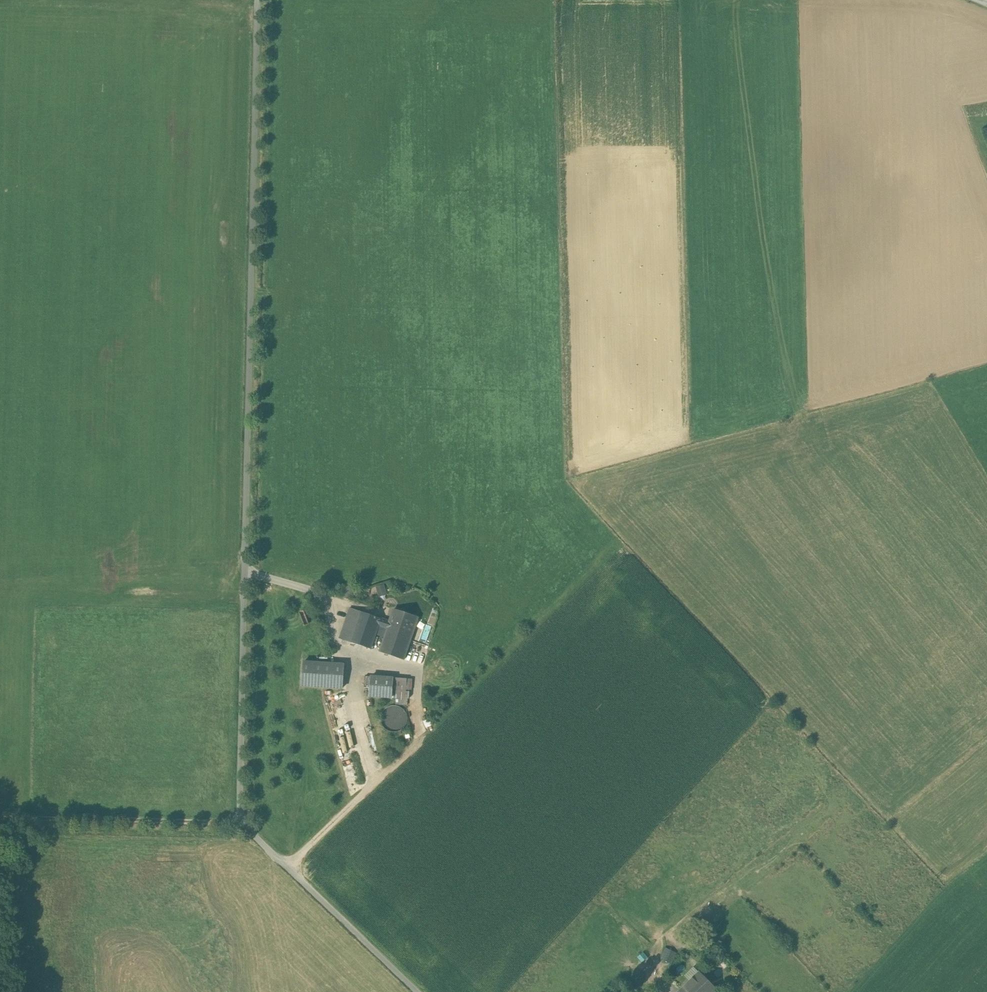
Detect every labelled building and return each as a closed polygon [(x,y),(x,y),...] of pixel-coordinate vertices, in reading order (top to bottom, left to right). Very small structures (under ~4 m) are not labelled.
[(380,595),(387,594),(384,584),(377,586),(380,595)] [(389,621),(350,608),(340,638),(370,649),(373,642),(375,636),(375,634),(378,626),(387,629),(388,627),(390,621),(389,621)] [(418,618),(393,609),(389,621),(390,621),(388,627),(412,635),(418,618)] [(387,629),(378,626),(375,634),(384,637),(387,629)] [(412,635),(388,627),(384,637),(380,652),(404,660),(412,635)] [(344,664),(304,661),(302,686),(342,688),(344,664)] [(393,677),(371,676),(370,696),(391,697),(393,677)] [(407,678),(393,677),(391,697),(396,698),(405,698),(406,690),(407,678)] [(389,706),(388,725),(407,726),(408,707),(389,706)] [(334,729),(340,754),(355,750),(349,726),(334,729)] [(679,991),(716,991),(717,991),(699,973),(679,991)]
